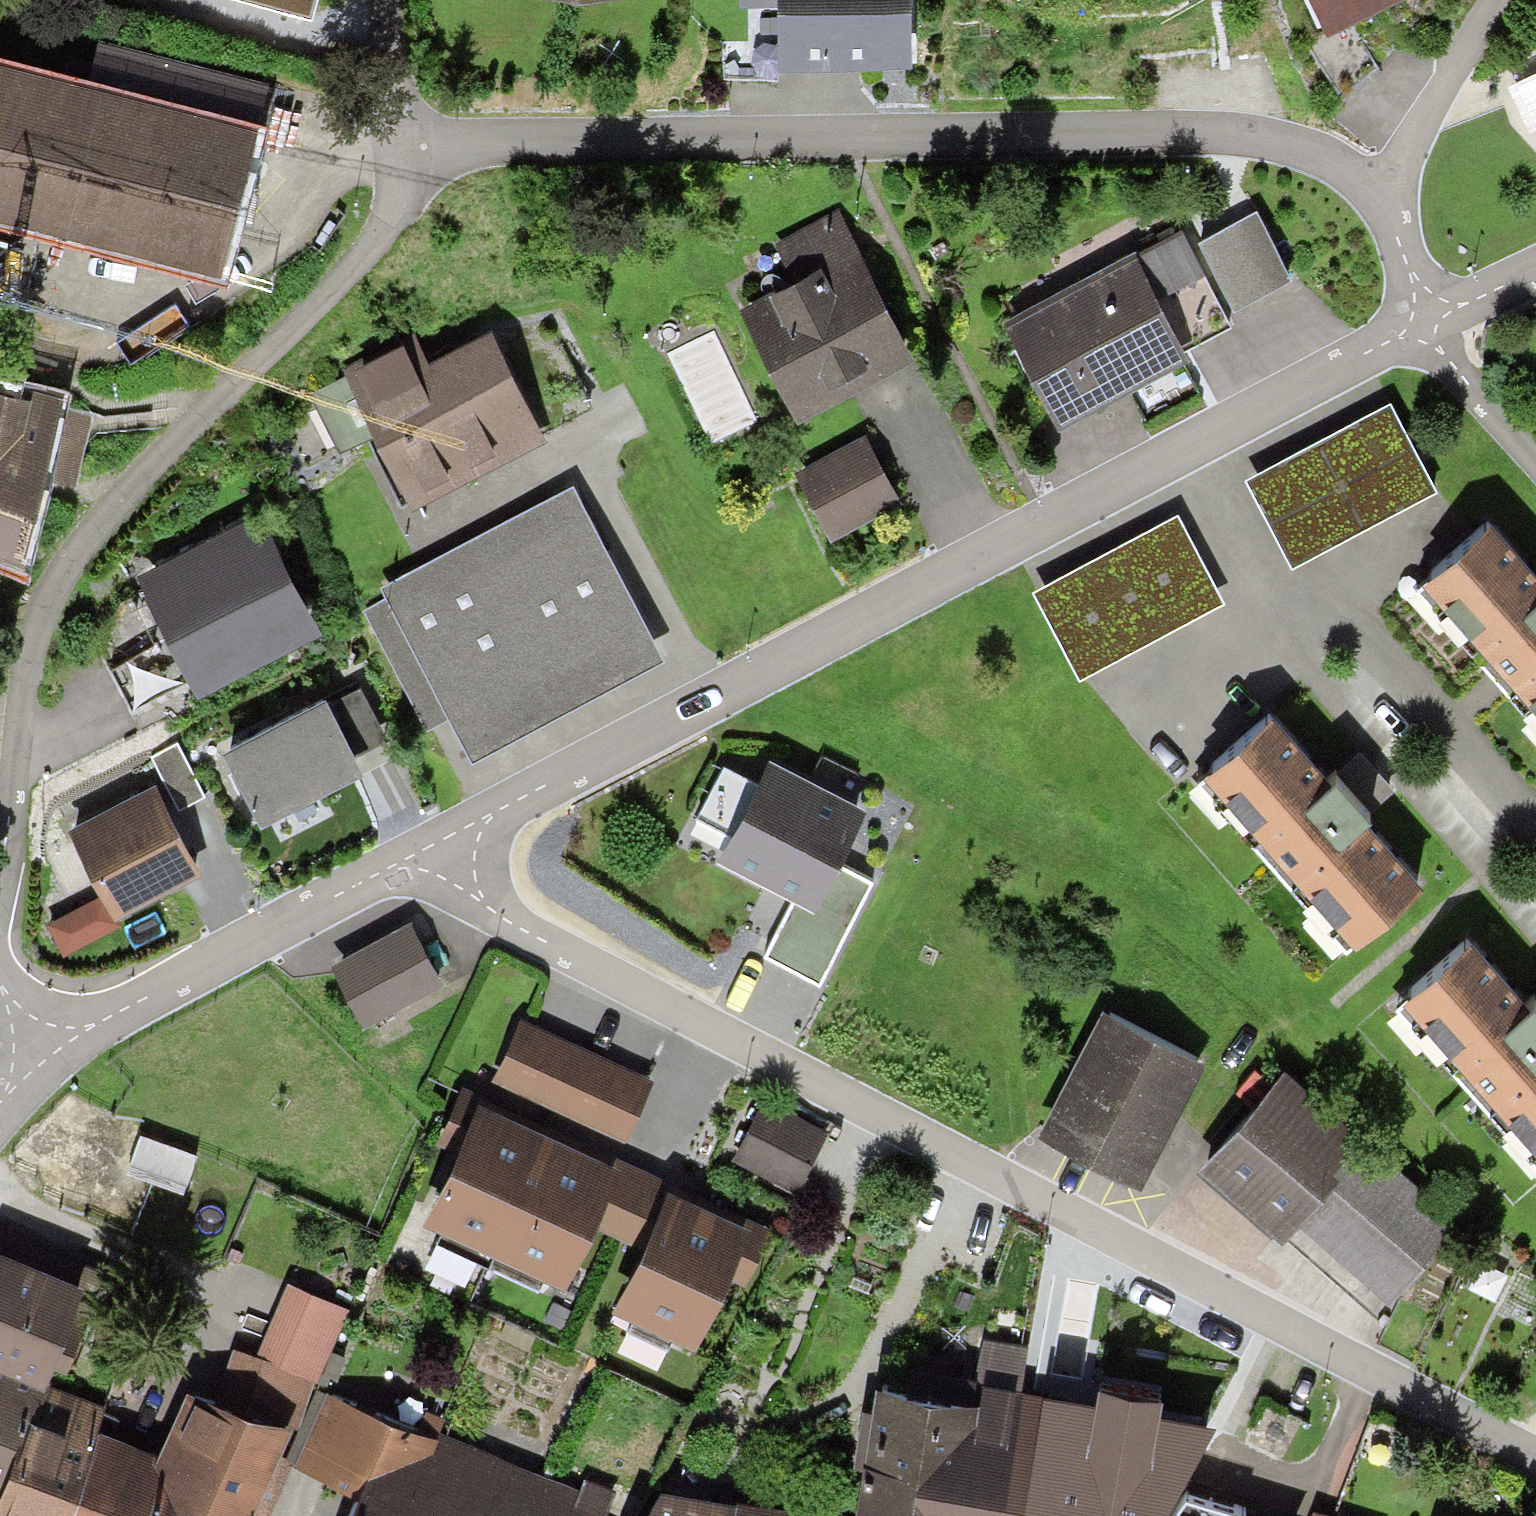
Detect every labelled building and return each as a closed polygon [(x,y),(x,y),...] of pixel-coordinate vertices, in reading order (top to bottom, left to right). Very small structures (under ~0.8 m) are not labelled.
[(740,5),(780,4),(780,44),(903,41),(903,14),(903,0),(740,0),(740,5)] [(1319,17),(1362,0),(1313,0),(1319,17)] [(210,254),(243,115),(0,56),(0,204),(210,254)] [(1247,215),(1200,242),(1233,299),(1280,273),(1247,215)] [(751,315),(794,403),(835,383),(904,349),(844,227),(777,260),(794,294),(751,315)] [(1011,329),(1049,404),(1115,370),(1221,316),(1182,242),(1011,329)] [(348,374),(406,486),(519,429),(533,421),(485,326),(419,360),(411,342),(348,374)] [(14,536),(43,417),(0,407),(0,532),(14,536)] [(1392,408),(1258,477),(1298,554),(1432,485),(1392,408)] [(857,435),(794,466),(822,521),(885,490),(857,435)] [(651,653),(560,486),(377,584),(467,752),(651,653)] [(1425,563),(1514,666),(1535,692),(1535,558),(1492,506),(1425,563)] [(1224,599),(1177,514),(1038,590),(1084,674),(1224,599)] [(301,621),(250,518),(142,572),(98,642),(126,695),(132,708),(301,621)] [(357,764),(321,695),(311,700),(225,744),(261,814),(357,764)] [(1352,792),(1271,701),(1206,759),(1355,927),(1420,869),(1352,792)] [(188,752),(160,769),(185,809),(213,792),(188,752)] [(845,816),(761,774),(722,854),(795,890),(765,951),(818,977),(866,879),(824,858),(828,850),(845,816)] [(163,805),(151,783),(68,825),(109,906),(193,864),(163,805)] [(334,962),(358,1013),(432,978),(408,927),(334,962)] [(1476,934),(1407,995),(1535,1139),(1535,1001),(1476,934)] [(1106,1003),(1045,1127),(1138,1174),(1200,1049),(1106,1003)] [(519,1012),(492,1070),(624,1133),(652,1075),(519,1012)] [(1282,1072),(1206,1163),(1379,1307),(1455,1216),(1282,1072)] [(536,1118),(478,1091),(424,1209),(562,1271),(588,1213),(627,1231),(654,1172),(568,1132),(536,1118)] [(822,1127),(757,1098),(732,1154),(797,1183),(822,1127)] [(704,1194),(668,1178),(613,1297),(692,1334),(723,1267),(743,1276),(768,1224),(704,1194)] [(47,1352),(79,1262),(0,1235),(0,1336),(47,1352)] [(285,1286),(238,1398),(283,1416),(299,1422),(345,1311),(285,1286)] [(1169,1486),(1202,1432),(1205,1413),(1056,1387),(1022,1381),(1027,1345),(985,1339),(979,1385),(877,1373),(873,1398),(867,1399),(859,1443),(856,1457),(862,1459),(851,1515),(1154,1515),(1169,1486)] [(29,1401),(41,1364),(0,1351),(0,1485),(29,1401)] [(0,1485),(0,1501),(41,1515),(243,1515),(283,1416),(238,1398),(194,1384),(169,1452),(29,1401),(0,1485)] [(534,1465),(330,1387),(297,1460),(347,1479),(358,1484),(344,1515),(513,1515),(534,1465)] [(632,1497),(534,1465),(513,1515),(626,1515),(632,1497)] [(721,1490),(655,1477),(649,1500),(632,1497),(626,1515),(718,1515),(721,1490)] [(1169,1486),(1154,1515),(1282,1515),(1169,1486)] [(810,1503),(721,1490),(718,1515),(808,1515),(810,1503)] [(1314,1507),(1311,1515),(1350,1515),(1314,1507)]
